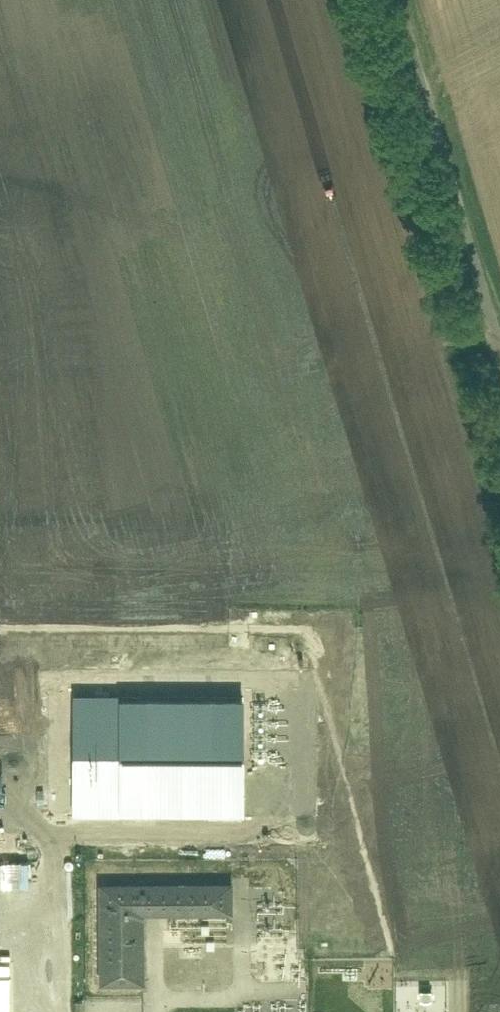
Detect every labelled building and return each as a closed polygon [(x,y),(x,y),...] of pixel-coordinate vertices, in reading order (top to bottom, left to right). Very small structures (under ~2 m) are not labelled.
[(121,810),(121,697),(74,697),(73,809),(121,810)] [(121,810),(242,810),(243,697),(121,697),(121,810)] [(0,860),(0,885),(37,885),(37,860),(0,860)] [(98,886),(98,988),(151,987),(150,918),(233,918),(233,886),(98,886)] [(18,961),(0,962),(0,1011),(18,1011),(18,961)]
